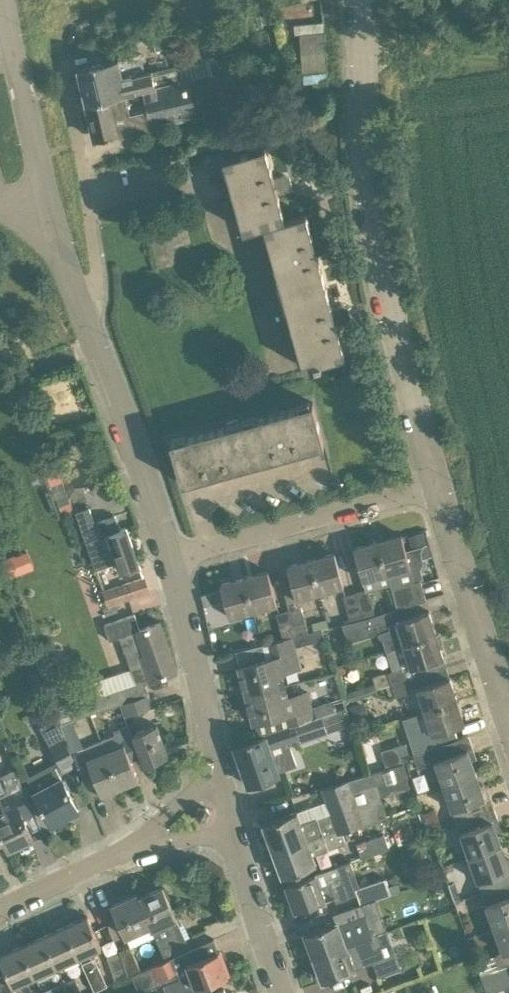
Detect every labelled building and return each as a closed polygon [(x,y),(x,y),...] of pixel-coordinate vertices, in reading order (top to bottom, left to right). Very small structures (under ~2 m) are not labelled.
[(296,34),(300,33),(322,32),(321,21),(295,24),(296,34)] [(153,38),(156,50),(177,45),(175,33),(153,38)] [(86,102),(212,72),(229,68),(228,61),(221,62),(222,65),(211,67),(209,58),(145,73),(141,53),(78,68),(86,102)] [(239,65),(249,62),(247,55),(237,57),(239,65)] [(213,112),(207,88),(233,82),(229,68),(212,72),(86,102),(94,135),(100,138),(213,112)] [(327,82),(326,72),(304,74),(299,74),(300,84),(327,82)] [(244,231),(264,225),(285,219),(279,195),(290,192),(292,187),(290,178),(285,175),(274,178),(266,147),(224,159),(244,231)] [(306,214),(285,219),(264,225),(283,294),(325,282),(318,255),(329,252),(332,247),(329,238),(324,236),(313,239),(306,214)] [(156,266),(175,264),(173,244),(189,242),(188,228),(152,232),(156,266)] [(325,282),(283,294),(304,368),(314,365),(315,368),(322,366),(321,363),(345,356),(337,326),(348,322),(351,318),(348,309),(344,306),(332,309),(325,282)] [(313,403),(238,423),(249,465),(275,458),(275,460),(281,463),(295,459),(293,453),(324,444),(313,403)] [(223,472),(249,465),(238,423),(170,441),(182,483),(205,477),(205,479),(210,482),(225,478),(223,472)] [(73,470),(88,465),(83,451),(68,456),(73,470)] [(116,515),(95,522),(90,508),(75,513),(87,546),(95,570),(118,562),(122,572),(140,566),(126,527),(121,529),(116,515)] [(428,545),(424,531),(408,535),(412,549),(428,545)] [(389,583),(390,583),(391,588),(414,581),(411,568),(402,535),(378,541),(387,574),(389,583)] [(354,548),(363,581),(387,574),(378,541),(354,548)] [(311,559),(320,593),(344,586),(335,553),(311,559)] [(2,564),(5,573),(19,568),(15,559),(2,564)] [(296,599),(320,593),(311,559),(287,566),(296,599)] [(244,578),(253,611),(277,604),(268,571),(244,578)] [(108,606),(149,591),(144,576),(103,590),(108,606)] [(229,617),(253,611),(244,578),(220,584),(222,589),(225,600),(229,617)] [(426,600),(420,580),(414,581),(391,588),(397,608),(406,606),(420,602),(426,600)] [(222,589),(202,594),(205,606),(225,600),(222,589)] [(374,614),(368,589),(356,592),(362,617),(374,614)] [(350,621),(362,617),(356,592),(344,595),(350,621)] [(302,607),(289,610),(296,636),(308,633),(302,607)] [(296,636),(289,610),(276,614),(283,639),(295,636),(296,636)] [(374,614),(362,617),(350,621),(342,623),(348,642),(390,629),(386,611),(375,615),(374,614)] [(429,611),(396,621),(403,645),(436,635),(429,611)] [(73,721),(121,703),(149,694),(145,683),(177,672),(160,622),(141,629),(135,614),(106,624),(111,640),(121,636),(138,682),(69,705),(51,661),(38,666),(58,717),(62,725),(73,721)] [(326,619),(311,623),(314,631),(320,629),(328,627),(326,619)] [(314,631),(308,633),(310,642),(323,639),(320,629),(314,631)] [(393,670),(387,671),(391,685),(429,673),(426,664),(444,658),(436,635),(403,645),(404,645),(386,650),(393,670)] [(295,636),(283,639),(268,643),(272,658),(239,667),(246,695),(286,684),(283,673),(302,668),(295,636)] [(457,701),(450,677),(432,683),(429,673),(391,685),(395,696),(411,692),(410,690),(417,688),(424,711),(457,701)] [(294,725),(306,721),(298,692),(289,695),(286,684),(246,695),(253,723),(285,715),(288,727),(290,726),(294,725)] [(154,706),(149,694),(121,703),(126,716),(154,706)] [(429,748),(457,739),(453,728),(465,724),(457,701),(424,711),(431,733),(409,740),(413,753),(429,748)] [(348,707),(352,719),(367,714),(363,702),(348,707)] [(278,771),(280,771),(297,765),(289,744),(300,741),(300,742),(327,733),(323,715),(306,721),(294,725),(290,726),(288,727),(235,745),(249,786),(263,781),(279,776),(278,771)] [(67,737),(62,725),(58,717),(41,726),(46,737),(50,745),(67,737)] [(73,721),(62,725),(67,737),(77,763),(83,777),(93,773),(101,795),(120,787),(101,741),(83,747),(73,721)] [(100,739),(101,741),(120,787),(139,780),(131,760),(141,756),(132,734),(128,724),(115,729),(117,733),(100,739)] [(145,766),(169,756),(156,724),(132,734),(141,756),(145,766)] [(457,739),(429,748),(433,762),(435,761),(444,786),(476,774),(468,750),(473,748),(469,735),(457,739)] [(77,763),(67,737),(50,745),(58,760),(26,777),(35,792),(34,792),(43,810),(44,810),(52,824),(54,823),(55,825),(66,819),(65,817),(79,810),(66,786),(68,785),(63,774),(61,775),(59,772),(77,763)] [(411,787),(408,778),(403,763),(320,788),(326,802),(332,817),(318,822),(316,818),(300,825),(295,811),(263,823),(274,852),(285,848),(284,846),(288,845),(289,847),(341,828),(343,833),(386,814),(380,798),(411,787)] [(444,786),(452,810),(456,821),(494,807),(490,795),(484,797),(476,774),(444,786)] [(0,818),(0,833),(8,850),(33,838),(23,816),(35,811),(23,786),(7,793),(10,800),(3,803),(8,814),(0,818)] [(208,819),(210,814),(210,812),(207,807),(205,807),(200,807),(198,808),(196,813),(196,815),(199,820),(201,821),(206,820),(208,819)] [(456,821),(460,833),(469,856),(501,844),(493,822),(499,820),(494,807),(456,821)] [(424,812),(430,831),(442,827),(435,808),(424,812)] [(284,846),(285,848),(274,852),(282,876),(316,864),(313,856),(346,844),(343,833),(341,828),(289,847),(288,845),(284,846)] [(362,857),(389,847),(384,834),(357,843),(362,857)] [(482,892),(495,887),(508,882),(508,866),(501,844),(469,856),(478,882),(482,892)] [(336,902),(351,897),(339,865),(286,884),(295,911),(334,896),(336,902)] [(221,881),(212,870),(204,877),(214,887),(221,881)] [(355,888),(361,904),(362,903),(391,893),(389,886),(386,878),(355,888)] [(495,887),(499,899),(486,904),(495,928),(508,923),(508,882),(495,887)] [(389,886),(391,893),(401,890),(398,883),(389,886)] [(166,960),(214,939),(214,938),(190,949),(177,918),(163,887),(139,898),(151,925),(152,929),(166,960)] [(451,890),(455,902),(463,899),(459,887),(451,890)] [(112,905),(126,936),(151,925),(139,898),(137,894),(112,905)] [(314,957),(373,935),(362,903),(361,904),(334,914),(337,921),(305,933),(314,957)] [(80,957),(102,948),(88,916),(66,926),(80,957)] [(467,920),(470,931),(476,929),(472,918),(467,920)] [(508,964),(508,923),(495,928),(503,951),(494,954),(499,967),(508,964)] [(57,967),(80,957),(66,926),(43,936),(57,967)] [(477,934),(467,937),(471,946),(474,945),(477,936),(477,934)] [(378,976),(401,967),(396,954),(382,958),(373,935),(314,957),(323,981),(355,969),(355,968),(373,962),(378,976)] [(35,977),(57,967),(43,936),(21,946),(35,977)] [(166,960),(142,971),(132,975),(140,992),(164,983),(167,992),(181,992),(230,975),(222,952),(219,952),(214,939),(166,960)] [(128,977),(132,975),(142,971),(131,945),(119,951),(120,952),(128,977)] [(13,987),(35,977),(21,946),(0,955),(0,958),(7,974),(0,977),(0,992),(1,992),(16,992),(13,987)] [(128,977),(120,952),(107,956),(116,983),(128,977)] [(499,967),(480,974),(488,992),(489,992),(508,985),(508,964),(499,967)] [(69,992),(77,992),(82,991),(75,977),(63,982),(69,992)] [(63,982),(52,987),(54,992),(69,992),(63,982)]
